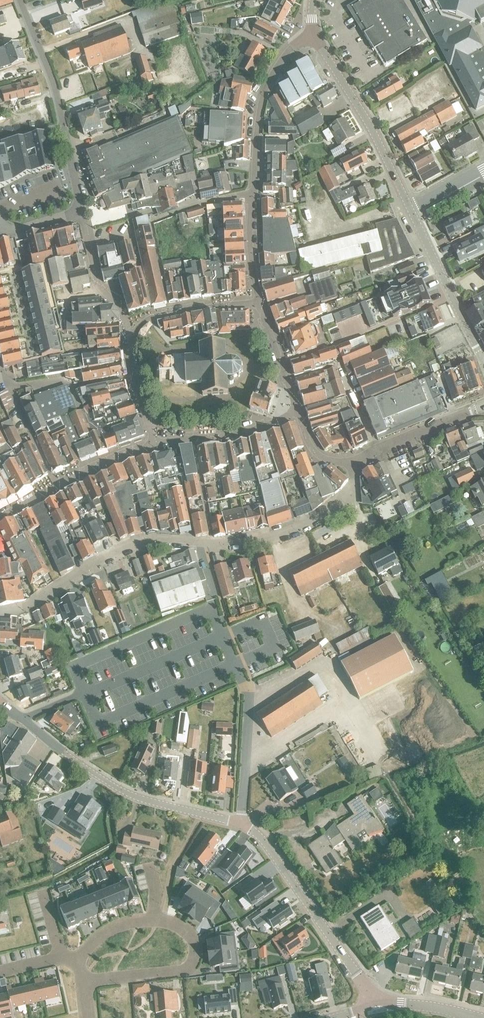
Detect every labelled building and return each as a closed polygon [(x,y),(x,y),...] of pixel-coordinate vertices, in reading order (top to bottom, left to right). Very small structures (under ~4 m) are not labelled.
[(84,11),(103,5),(102,0),(80,0),(84,11)] [(175,13),(171,0),(168,0),(151,6),(140,10),(131,13),(133,18),(136,17),(138,26),(146,47),(183,35),(175,13)] [(263,17),(266,19),(280,26),(290,6),(279,0),(271,0),(263,17)] [(352,8),(367,32),(364,34),(374,50),(377,48),(387,65),(427,40),(402,0),(365,0),(352,8)] [(449,66),(452,65),(476,110),(483,106),(483,55),(481,49),(470,28),(467,24),(471,22),(474,23),(474,22),(472,21),(477,18),(480,23),(481,23),(483,21),(483,0),(414,0),(449,66)] [(149,1),(139,5),(140,10),(151,6),(149,1)] [(200,14),(189,15),(191,25),(202,24),(200,14)] [(50,23),(54,35),(70,30),(68,24),(73,23),(70,16),(65,18),(65,17),(50,23)] [(243,27),(242,29),(254,35),(254,33),(271,42),(277,31),(262,23),(258,21),(255,27),(246,22),(243,27)] [(94,39),(103,63),(130,53),(135,49),(132,40),(126,42),(119,25),(93,35),(94,39)] [(103,63),(94,39),(66,50),(70,61),(85,55),(90,68),(103,63)] [(0,49),(0,68),(11,65),(11,66),(25,61),(18,43),(5,47),(0,49)] [(234,66),(250,76),(265,50),(253,43),(245,56),(241,54),(234,66)] [(308,97),(313,95),(312,92),(323,86),(315,70),(315,69),(315,68),(309,58),(308,57),(307,56),(305,56),(304,56),(303,57),(279,88),(280,89),(277,90),(288,109),(308,97)] [(150,73),(156,72),(153,61),(147,63),(145,57),(136,60),(142,83),(152,80),(150,73)] [(231,70),(225,72),(227,78),(233,76),(231,70)] [(221,81),(220,89),(225,90),(223,102),(231,103),(230,109),(244,111),(247,94),(250,94),(253,80),(234,76),(233,78),(221,81)] [(390,83),(373,93),(379,103),(396,93),(403,89),(395,76),(388,80),(390,83)] [(40,94),(36,78),(21,82),(21,84),(0,89),(0,104),(40,94)] [(315,93),(313,95),(308,97),(311,101),(313,100),(317,107),(322,105),(323,107),(331,103),(330,100),(335,97),(330,87),(316,95),(315,93)] [(99,92),(100,97),(111,94),(110,89),(99,92)] [(293,141),(294,141),(300,138),(278,95),(269,100),(280,121),(271,121),(271,124),(268,124),(268,134),(292,134),(293,141)] [(434,112),(441,125),(456,116),(449,103),(434,112)] [(77,114),(81,126),(91,123),(90,120),(97,118),(96,115),(102,113),(103,113),(106,112),(110,111),(108,104),(95,108),(94,108),(77,114)] [(174,107),(167,110),(171,118),(177,115),(174,107)] [(146,115),(141,117),(143,121),(148,119),(162,112),(161,108),(146,115)] [(293,121),(302,136),(323,125),(314,109),(309,112),(293,121)] [(91,123),(81,126),(83,135),(91,132),(92,136),(103,132),(99,120),(104,119),(102,113),(96,115),(97,118),(90,120),(91,123)] [(203,113),(202,143),(224,144),(224,147),(240,143),(248,141),(248,140),(244,141),(246,115),(203,113)] [(401,143),(407,154),(425,144),(421,138),(429,134),(427,132),(439,126),(432,113),(396,132),(402,142),(401,143)] [(103,195),(104,196),(114,192),(113,188),(133,180),(171,163),(172,165),(180,160),(194,154),(177,115),(171,118),(98,149),(97,148),(83,154),(89,167),(86,168),(92,183),(89,184),(96,198),(103,195)] [(329,128),(322,132),(327,141),(334,137),(339,145),(354,136),(344,120),(329,128)] [(442,129),(445,134),(456,128),(453,123),(442,129)] [(464,129),(468,136),(449,147),(456,160),(467,153),(469,156),(477,151),(472,142),(479,138),(471,125),(464,129)] [(25,168),(53,162),(46,132),(1,142),(2,146),(0,146),(0,182),(25,168)] [(425,138),(428,144),(435,140),(432,135),(425,138)] [(248,141),(240,143),(240,147),(236,147),(236,159),(247,159),(248,141)] [(286,142),(265,142),(265,157),(266,157),(277,157),(286,157),(286,142)] [(331,152),(334,158),(346,151),(343,146),(331,152)] [(435,161),(429,152),(426,153),(424,149),(409,157),(422,182),(441,172),(436,164),(438,163),(437,160),(435,161)] [(328,193),(328,192),(339,187),(334,178),(367,162),(361,151),(346,158),(346,159),(328,168),(327,167),(318,172),(328,193)] [(114,192),(104,196),(109,209),(131,203),(131,205),(137,204),(138,210),(145,208),(163,208),(165,211),(163,212),(163,213),(175,208),(174,205),(195,195),(193,186),(197,185),(194,170),(193,156),(181,161),(180,160),(172,165),(171,163),(133,180),(113,188),(114,192)] [(266,157),(266,174),(277,174),(277,171),(292,171),(292,172),(298,171),(296,162),(286,162),(286,157),(277,157),(266,157)] [(277,174),(266,174),(266,186),(263,186),(263,191),(265,193),(278,193),(278,191),(279,191),(280,203),(281,207),(293,206),(292,189),(284,189),(284,186),(285,186),(285,177),(292,177),(292,172),(292,171),(277,171),(277,174)] [(219,195),(230,192),(226,174),(210,177),(209,175),(201,176),(201,179),(197,180),(198,184),(200,193),(202,200),(219,196),(219,195)] [(339,187),(328,193),(336,204),(341,202),(343,206),(354,202),(352,197),(360,194),(362,198),(359,200),(361,205),(364,204),(365,205),(375,201),(369,187),(359,190),(357,186),(341,193),(339,187)] [(472,201),(467,203),(469,209),(479,204),(476,199),(472,201)] [(262,200),(262,218),(285,219),(284,212),(279,212),(279,207),(277,207),(277,200),(262,200)] [(223,209),(224,217),(242,216),(241,204),(219,205),(219,209),(223,209)] [(186,213),(188,219),(205,215),(202,207),(185,211),(186,213)] [(178,215),(181,227),(188,226),(186,213),(178,215)] [(463,229),(472,225),(466,214),(458,218),(443,225),(448,237),(464,230),(463,229)] [(224,217),(224,229),(242,229),(242,216),(224,217)] [(133,222),(143,270),(151,307),(164,304),(166,302),(150,229),(147,218),(133,222)] [(285,219),(262,218),(262,219),(263,246),(265,246),(265,254),(272,255),(273,255),(290,253),(295,253),(293,243),(292,239),(299,238),(298,235),(303,234),(300,224),(289,227),(287,219),(285,219)] [(382,251),(366,256),(370,273),(414,257),(396,220),(375,225),(377,231),(382,251)] [(51,230),(39,233),(39,232),(26,235),(30,255),(33,266),(78,256),(76,244),(75,244),(73,236),(74,236),(71,225),(51,229),(51,230)] [(453,247),(460,262),(483,251),(483,244),(482,241),(483,240),(483,227),(473,231),(476,237),(453,247)] [(224,229),(225,242),(243,241),(242,229),(224,229)] [(303,272),(366,256),(382,251),(377,231),(298,252),(303,272)] [(0,245),(0,358),(1,358),(3,368),(63,354),(58,333),(62,332),(45,264),(22,270),(15,240),(0,245)] [(130,241),(117,245),(120,258),(121,258),(125,277),(118,279),(119,280),(119,281),(125,304),(128,314),(150,307),(140,271),(130,273),(128,266),(136,264),(130,241)] [(222,254),(224,254),(243,253),(243,241),(225,242),(225,250),(221,250),(221,254),(222,254)] [(112,243),(97,247),(100,265),(99,265),(101,272),(104,283),(118,279),(125,277),(121,258),(116,259),(115,255),(112,243)] [(225,267),(225,268),(244,267),(243,253),(224,254),(225,267)] [(289,254),(292,266),(298,265),(296,253),(289,254)] [(259,255),(260,270),(273,268),(272,255),(265,254),(259,255)] [(79,257),(63,261),(64,267),(66,267),(67,272),(68,276),(85,272),(84,269),(81,257),(79,257)] [(163,263),(164,273),(173,271),(175,271),(180,274),(185,273),(190,300),(201,298),(199,285),(196,264),(192,264),(191,262),(181,264),(180,260),(163,263)] [(46,264),(48,274),(52,288),(68,285),(66,272),(67,272),(66,267),(64,267),(63,261),(46,264)] [(201,298),(213,296),(211,279),(208,280),(207,271),(209,271),(210,271),(209,264),(209,262),(205,262),(196,264),(199,285),(201,298)] [(213,263),(209,264),(210,271),(209,271),(211,279),(213,296),(213,294),(221,293),(220,275),(219,269),(219,262),(213,263)] [(400,274),(401,277),(411,273),(415,271),(412,262),(398,268),(398,269),(395,270),(397,275),(400,274)] [(229,276),(245,276),(244,267),(225,268),(225,276),(229,276)] [(273,268),(260,270),(262,286),(279,282),(277,277),(283,276),(282,268),(273,269),(273,268)] [(312,275),(314,284),(330,279),(327,268),(311,272),(301,275),(292,278),(292,281),(312,275)] [(222,269),(219,269),(220,275),(221,293),(221,294),(232,294),(232,282),(230,282),(229,282),(226,282),(226,281),(223,281),(222,269)] [(173,271),(164,273),(165,274),(164,274),(169,303),(179,301),(173,271)] [(173,271),(179,301),(190,300),(185,273),(180,274),(175,271),(173,271)] [(82,287),(90,285),(87,272),(85,272),(68,276),(72,294),(83,291),(82,287)] [(401,277),(396,279),(400,288),(414,283),(411,273),(401,277)] [(296,294),(292,281),(292,278),(287,279),(286,275),(283,276),(277,277),(279,282),(262,286),(267,302),(296,294)] [(229,282),(230,282),(232,282),(232,294),(245,293),(245,276),(229,276),(229,282)] [(311,296),(307,297),(310,305),(320,302),(321,303),(337,298),(331,278),(330,279),(314,284),(308,286),(311,296)] [(400,288),(383,295),(385,299),(391,314),(393,318),(408,312),(407,312),(415,309),(430,303),(421,280),(414,283),(400,288)] [(474,298),(479,306),(466,313),(478,336),(483,345),(483,292),(474,298)] [(270,309),(275,323),(294,316),(293,314),(298,312),(297,309),(310,305),(307,297),(304,298),(270,309)] [(71,304),(72,315),(102,312),(102,308),(101,299),(77,301),(78,304),(71,304)] [(360,304),(370,328),(374,326),(365,302),(360,304)] [(294,316),(275,323),(279,334),(300,327),(298,320),(307,318),(308,320),(322,315),(318,305),(298,312),(293,314),(294,316)] [(72,315),(72,318),(73,326),(93,326),(118,324),(117,314),(113,307),(102,308),(102,312),(72,315)] [(418,315),(424,332),(444,324),(437,307),(418,315)] [(245,310),(214,311),(219,332),(219,334),(230,334),(231,331),(249,330),(249,319),(245,319),(245,310)] [(214,311),(204,313),(208,334),(219,332),(214,311)] [(204,313),(191,315),(193,326),(194,331),(195,336),(208,334),(204,313)] [(191,315),(180,317),(184,338),(190,337),(188,327),(193,326),(191,315)] [(321,318),(323,325),(333,323),(331,315),(321,318)] [(184,338),(180,317),(158,321),(157,323),(158,326),(160,329),(164,328),(164,331),(170,330),(171,338),(178,337),(178,339),(184,338)] [(84,338),(119,335),(118,324),(93,326),(73,326),(72,319),(66,319),(67,332),(84,331),(84,338)] [(316,348),(313,339),(316,339),(317,336),(314,328),(312,326),(288,334),(296,355),(316,348)] [(414,326),(408,329),(412,338),(417,335),(414,326)] [(85,339),(85,342),(87,341),(88,348),(96,348),(97,349),(119,347),(119,336),(96,339),(96,338),(85,339)] [(176,359),(173,359),(173,364),(173,378),(173,384),(201,383),(202,395),(227,395),(226,383),(227,383),(229,385),(231,384),(233,382),(232,379),(233,378),(233,377),(236,375),(237,377),(238,376),(237,375),(240,372),(242,372),(242,371),(241,371),(240,366),(242,365),(241,363),(239,364),(237,362),(238,361),(237,360),(235,361),(232,360),(232,358),(230,358),(230,360),(226,360),(226,358),(225,358),(224,343),(199,345),(199,348),(193,349),(194,356),(187,357),(187,355),(184,355),(184,356),(176,356),(176,359)] [(333,349),(333,350),(336,358),(341,357),(344,366),(368,357),(365,349),(351,354),(348,345),(333,349)] [(336,358),(333,350),(302,359),(301,359),(290,362),(294,376),(333,365),(332,360),(336,359),(336,358)] [(368,357),(344,366),(347,376),(353,374),(358,388),(359,388),(364,402),(398,388),(398,389),(400,388),(414,383),(409,369),(393,375),(390,368),(388,361),(384,350),(368,357)] [(33,361),(26,363),(29,379),(43,377),(44,377),(64,373),(69,372),(81,370),(121,363),(119,351),(86,357),(82,358),(79,358),(79,354),(33,361)] [(158,365),(155,366),(156,368),(158,368),(159,376),(156,376),(156,379),(159,378),(159,381),(162,381),(162,378),(169,378),(169,381),(172,381),(172,378),(173,378),(173,364),(171,364),(171,362),(168,362),(168,364),(164,365),(164,362),(159,362),(158,362),(158,365)] [(450,364),(441,367),(454,401),(464,397),(466,397),(465,394),(482,388),(473,363),(452,371),(450,364)] [(81,371),(83,382),(122,374),(121,364),(81,371)] [(295,380),(299,394),(339,381),(335,368),(326,371),(295,380)] [(364,407),(363,407),(363,409),(365,409),(376,437),(378,436),(437,412),(424,379),(363,404),(364,407)] [(83,405),(90,401),(88,398),(107,393),(108,394),(117,392),(118,394),(126,392),(126,391),(124,381),(78,390),(75,392),(83,405)] [(339,381),(299,394),(303,408),(311,406),(319,404),(333,400),(344,395),(339,381)] [(249,408),(267,414),(276,388),(260,383),(255,397),(253,397),(249,408)] [(61,396),(67,394),(65,387),(58,389),(61,396)] [(36,403),(45,423),(60,418),(56,406),(70,401),(67,394),(61,396),(58,389),(33,396),(36,403)] [(6,411),(14,407),(7,390),(0,393),(0,398),(6,411)] [(91,400),(94,412),(111,409),(113,408),(130,403),(126,392),(118,394),(117,392),(108,394),(107,393),(88,398),(90,401),(91,400)] [(31,395),(19,400),(23,408),(52,473),(64,467),(49,433),(45,425),(35,403),(31,395)] [(304,409),(308,421),(338,414),(343,427),(357,422),(353,414),(345,398),(335,402),(329,403),(323,405),(304,409)] [(56,406),(60,418),(68,415),(69,416),(74,414),(70,401),(56,406)] [(93,412),(94,421),(95,422),(103,420),(107,427),(137,418),(136,416),(130,403),(113,408),(111,409),(94,412),(93,412)] [(92,413),(88,405),(83,408),(88,414),(92,413)] [(74,414),(69,416),(73,428),(74,428),(75,427),(79,438),(80,438),(81,440),(79,441),(78,441),(80,445),(81,445),(86,457),(96,454),(107,450),(101,438),(101,436),(99,431),(92,423),(94,421),(91,422),(83,410),(80,412),(74,414)] [(338,414),(308,421),(310,430),(330,424),(330,425),(331,429),(334,427),(336,434),(330,437),(332,440),(346,435),(343,427),(338,414)] [(69,416),(60,419),(63,427),(72,448),(74,447),(79,460),(86,457),(81,445),(80,445),(78,441),(79,441),(73,428),(69,416)] [(47,424),(45,425),(49,433),(64,467),(69,465),(78,461),(79,460),(74,447),(72,448),(63,427),(60,419),(59,418),(46,423),(47,424)] [(94,421),(92,423),(99,431),(101,436),(113,433),(118,446),(133,440),(140,438),(140,437),(142,434),(142,433),(139,426),(140,426),(137,418),(107,427),(103,420),(95,422),(94,421)] [(1,425),(4,432),(14,428),(10,420),(1,425)] [(343,427),(346,435),(352,450),(353,450),(358,448),(366,444),(367,442),(357,422),(343,427)] [(292,425),(282,429),(293,461),(296,460),(299,467),(296,468),(300,480),(306,494),(307,497),(312,512),(323,503),(322,499),(333,494),(327,478),(323,475),(317,466),(310,468),(309,464),(302,445),(296,428),(295,424),(292,425)] [(472,424),(460,429),(467,445),(468,447),(479,442),(478,440),(472,424)] [(14,428),(4,432),(12,449),(22,444),(14,428)] [(332,440),(330,437),(330,438),(327,433),(325,435),(321,429),(320,430),(319,429),(312,433),(323,450),(333,445),(340,444),(344,452),(352,450),(346,435),(332,440)] [(454,429),(444,434),(450,449),(456,463),(460,461),(470,457),(464,443),(461,444),(454,429)] [(280,430),(266,434),(275,464),(280,481),(295,477),(280,430)] [(101,438),(107,450),(118,446),(113,433),(101,436),(101,438)] [(12,452),(5,445),(0,434),(0,459),(12,452)] [(255,438),(249,440),(258,481),(259,484),(260,490),(261,492),(261,496),(263,504),(268,527),(268,528),(278,525),(291,520),(280,482),(275,464),(266,435),(255,438)] [(258,481),(249,440),(233,444),(239,473),(241,484),(258,481)] [(25,451),(39,480),(47,475),(31,443),(23,447),(24,451),(25,451)] [(467,448),(469,454),(482,448),(480,443),(467,448)] [(225,445),(229,468),(230,474),(239,473),(233,444),(225,445)] [(225,445),(198,448),(204,477),(214,476),(213,470),(229,468),(225,445)] [(179,448),(185,478),(183,479),(187,499),(201,497),(191,447),(179,448)] [(421,450),(413,454),(415,457),(416,459),(423,455),(421,450)] [(159,453),(149,456),(154,475),(157,487),(177,482),(175,476),(184,474),(181,458),(173,460),(173,458),(174,457),(173,452),(171,452),(171,451),(160,454),(159,453)] [(12,452),(0,459),(0,464),(2,468),(16,495),(21,492),(26,489),(31,486),(16,456),(12,452)] [(16,456),(31,486),(39,481),(25,452),(16,456)] [(470,458),(476,471),(483,468),(483,453),(482,454),(481,453),(470,458)] [(149,456),(137,460),(144,479),(146,489),(147,488),(152,487),(149,477),(154,475),(149,456)] [(136,458),(124,464),(128,474),(133,485),(136,484),(138,494),(136,494),(139,506),(147,532),(157,532),(152,512),(150,504),(148,498),(149,498),(147,488),(146,489),(144,479),(137,460),(136,458)] [(437,458),(426,464),(431,475),(443,470),(437,458)] [(16,495),(2,468),(0,464),(0,504),(16,495)] [(373,468),(373,469),(379,482),(383,480),(389,494),(391,494),(392,497),(397,494),(396,491),(384,464),(374,469),(373,468)] [(128,480),(122,465),(107,471),(116,494),(114,495),(123,519),(122,519),(124,524),(128,536),(141,533),(126,481),(128,480)] [(329,468),(323,475),(327,478),(329,480),(335,494),(341,490),(348,482),(331,468),(329,468)] [(470,468),(454,476),(459,487),(475,479),(470,468)] [(365,488),(361,490),(365,498),(368,497),(371,504),(389,495),(383,480),(379,482),(373,469),(362,473),(365,479),(362,481),(365,488)] [(107,471),(94,477),(99,491),(102,490),(105,497),(103,497),(105,502),(120,539),(128,536),(124,524),(122,519),(123,519),(114,495),(116,494),(107,471)] [(92,478),(83,482),(90,497),(90,498),(94,507),(100,505),(98,499),(100,498),(92,478)] [(230,478),(222,479),(225,498),(234,497),(230,478)] [(480,482),(481,484),(470,489),(476,500),(478,499),(482,507),(483,505),(483,480),(480,482)] [(78,492),(75,494),(84,511),(86,510),(87,514),(96,510),(94,508),(83,483),(75,486),(78,492)] [(412,483),(402,488),(405,495),(415,490),(412,483)] [(75,486),(65,492),(76,514),(78,518),(87,514),(86,510),(84,511),(75,494),(78,492),(75,486)] [(181,487),(169,490),(170,492),(174,509),(179,530),(190,527),(181,489),(181,487)] [(207,489),(209,500),(216,499),(214,488),(207,489)] [(65,492),(54,497),(61,512),(66,523),(65,524),(67,528),(75,544),(80,555),(83,561),(95,555),(90,545),(76,514),(65,492)] [(166,512),(157,514),(161,531),(170,529),(171,532),(179,530),(174,509),(170,492),(162,493),(166,512)] [(450,496),(429,506),(432,512),(453,501),(450,496)] [(54,497),(44,502),(55,524),(57,528),(65,524),(66,523),(61,512),(54,497)] [(312,512),(307,497),(299,500),(291,503),(297,518),(312,512)] [(30,509),(39,527),(41,530),(40,531),(59,574),(75,567),(59,532),(57,528),(55,524),(44,502),(30,509)] [(263,504),(252,507),(257,529),(268,527),(263,504)] [(403,506),(397,509),(402,518),(408,515),(403,506)] [(252,507),(242,509),(247,531),(257,529),(252,507)] [(30,509),(19,515),(29,534),(31,533),(30,531),(39,527),(30,509)] [(242,509),(231,511),(236,534),(247,531),(242,509)] [(231,511),(221,513),(222,517),(225,536),(236,534),(231,511)] [(470,518),(474,525),(483,519),(483,514),(483,515),(482,514),(481,512),(470,518)] [(191,517),(195,534),(195,537),(208,535),(204,514),(191,517)] [(23,570),(24,570),(28,581),(29,581),(31,585),(48,573),(49,572),(29,534),(19,515),(0,524),(0,532),(6,544),(5,544),(15,563),(20,564),(23,570)] [(222,517),(211,520),(214,537),(225,536),(222,517)] [(102,548),(110,545),(102,526),(95,529),(93,523),(91,524),(102,548)] [(94,551),(102,548),(91,524),(90,525),(92,530),(86,533),(94,551)] [(104,527),(108,538),(116,535),(111,524),(104,527)] [(351,541),(319,557),(332,581),(363,566),(351,541)] [(75,544),(69,547),(74,558),(80,555),(75,544)] [(370,558),(378,575),(390,569),(393,577),(402,572),(390,548),(370,558)] [(179,567),(179,568),(197,562),(193,551),(183,554),(183,553),(171,557),(173,563),(174,563),(176,568),(179,567)] [(142,559),(147,573),(155,571),(150,556),(142,559)] [(332,581),(319,557),(289,572),(301,597),(332,581)] [(0,562),(0,580),(14,578),(14,580),(19,579),(20,582),(23,581),(28,581),(23,570),(20,570),(20,571),(18,571),(16,565),(13,565),(13,564),(10,560),(0,562)] [(132,562),(137,577),(143,575),(138,560),(132,562)] [(259,562),(262,576),(264,586),(273,584),(272,575),(278,574),(277,566),(273,567),(272,560),(259,562)] [(247,561),(227,567),(233,590),(239,588),(237,583),(252,579),(247,561)] [(197,562),(179,568),(164,573),(160,574),(149,577),(160,612),(204,598),(202,590),(199,580),(202,578),(199,570),(198,570),(196,563),(197,563),(197,562)] [(235,595),(233,590),(227,567),(226,564),(214,567),(223,599),(235,595)] [(114,577),(118,586),(120,591),(135,584),(132,577),(129,578),(127,572),(114,577)] [(22,591),(20,582),(19,579),(14,580),(14,581),(0,584),(0,596),(22,591)] [(109,592),(106,594),(101,581),(89,585),(101,613),(115,607),(109,592)] [(378,589),(386,603),(393,598),(385,584),(378,589)] [(0,596),(0,606),(24,601),(22,591),(0,596)] [(83,625),(91,621),(82,598),(76,600),(74,595),(61,601),(62,604),(58,606),(64,621),(69,619),(70,623),(73,622),(74,624),(82,621),(83,625)] [(312,597),(308,599),(312,608),(316,606),(312,597)] [(41,610),(32,614),(36,624),(56,616),(51,605),(40,609),(41,610)] [(114,613),(119,625),(125,622),(120,610),(114,613)] [(22,630),(22,625),(17,625),(17,618),(11,617),(10,620),(0,619),(0,629),(22,630)] [(298,628),(291,630),(296,641),(313,635),(314,635),(320,633),(315,621),(298,628)] [(125,622),(119,625),(122,634),(129,631),(125,622)] [(20,640),(20,635),(23,635),(23,631),(22,630),(0,629),(0,639),(20,640)] [(360,633),(334,648),(339,656),(373,637),(369,629),(360,633)] [(20,640),(20,647),(35,648),(35,650),(43,651),(44,632),(29,631),(28,636),(23,636),(23,635),(20,635),(20,640)] [(95,638),(91,640),(93,646),(103,642),(98,631),(92,633),(95,638)] [(341,664),(359,700),(413,672),(394,636),(341,664)] [(290,660),(296,670),(322,653),(316,643),(290,660)] [(472,650),(476,657),(483,653),(483,651),(481,645),(472,650)] [(54,649),(44,653),(49,664),(58,660),(54,649)] [(4,660),(9,678),(22,675),(18,657),(4,660)] [(47,660),(40,663),(43,669),(50,666),(49,664),(47,660)] [(27,671),(31,682),(44,677),(40,667),(27,671)] [(26,684),(27,686),(16,691),(20,702),(30,698),(31,700),(46,694),(40,679),(26,684)] [(257,715),(271,738),(322,705),(308,682),(257,715)] [(58,713),(51,723),(65,734),(72,726),(76,729),(80,723),(76,717),(77,716),(71,705),(62,708),(64,711),(63,713),(61,715),(58,713)] [(216,736),(231,737),(232,724),(216,723),(216,736)] [(151,734),(159,735),(160,725),(152,724),(151,734)] [(0,732),(0,739),(0,741),(4,769),(10,768),(11,777),(26,786),(34,774),(41,764),(30,757),(28,760),(24,757),(36,740),(19,728),(18,729),(11,725),(7,731),(0,732)] [(187,749),(197,750),(199,731),(189,730),(187,749)] [(102,749),(105,756),(117,752),(114,744),(102,749)] [(151,750),(152,746),(147,744),(145,747),(142,746),(131,769),(134,771),(135,773),(139,774),(141,774),(144,775),(151,758),(149,757),(153,750),(151,750)] [(171,744),(171,750),(179,751),(178,757),(185,758),(186,745),(180,744),(171,744)] [(163,781),(176,783),(178,764),(177,764),(178,759),(172,758),(172,764),(165,763),(163,781)] [(189,771),(187,788),(200,790),(201,775),(206,775),(207,764),(190,763),(189,771)] [(58,782),(63,776),(49,764),(39,777),(40,778),(37,783),(42,787),(45,782),(58,792),(63,786),(58,782)] [(214,775),(211,793),(224,795),(225,788),(232,789),(233,778),(227,777),(227,770),(214,768),(214,775)] [(284,768),(266,780),(280,802),(298,790),(284,768)] [(352,769),(345,773),(348,778),(355,774),(352,769)] [(311,784),(301,791),(306,799),(316,793),(311,784)] [(67,817),(86,829),(100,808),(81,796),(67,817)] [(341,834),(328,843),(333,849),(346,841),(348,845),(357,839),(355,836),(364,830),(368,835),(383,830),(361,797),(348,806),(357,818),(352,821),(350,820),(337,828),(341,834)] [(47,819),(57,825),(64,815),(54,808),(47,819)] [(2,846),(23,840),(15,811),(0,816),(0,841),(2,846)] [(123,844),(130,846),(131,844),(157,850),(160,834),(134,828),(132,834),(125,833),(123,844)] [(211,833),(191,858),(203,868),(199,873),(205,877),(210,871),(221,857),(213,850),(220,841),(218,839),(219,838),(214,834),(213,835),(211,833)] [(324,837),(309,847),(318,861),(320,860),(322,863),(320,864),(327,874),(342,864),(333,849),(328,843),(324,837)] [(221,857),(210,871),(216,875),(220,870),(232,879),(252,854),(242,847),(235,856),(227,850),(221,857)] [(122,856),(121,862),(134,865),(135,858),(122,856)] [(181,861),(177,868),(184,872),(187,865),(181,861)] [(111,862),(104,865),(104,866),(106,872),(114,869),(111,862)] [(455,869),(450,871),(450,872),(455,878),(458,876),(455,869)] [(256,879),(240,890),(252,907),(276,890),(269,880),(260,886),(256,879)] [(120,885),(128,906),(139,901),(130,880),(120,885)] [(430,881),(425,884),(430,890),(435,887),(430,881)] [(205,894),(189,884),(187,883),(178,896),(177,898),(183,902),(180,908),(186,912),(185,914),(189,917),(205,894)] [(120,885),(120,886),(111,890),(110,887),(109,888),(118,909),(128,905),(128,906),(120,885)] [(118,909),(109,888),(100,892),(108,914),(109,913),(108,912),(118,909)] [(108,914),(100,892),(99,892),(100,894),(91,898),(99,918),(108,914)] [(189,917),(194,920),(195,918),(201,922),(205,917),(210,920),(220,905),(205,894),(189,917)] [(98,918),(99,918),(91,898),(81,902),(88,921),(98,917),(98,918)] [(450,900),(435,910),(438,915),(453,905),(450,900)] [(70,905),(79,926),(78,924),(88,921),(81,902),(71,906),(70,905)] [(262,914),(252,921),(258,929),(268,922),(272,929),(279,924),(281,926),(287,922),(286,920),(293,915),(286,905),(280,909),(276,902),(261,913),(262,914)] [(79,926),(70,905),(60,909),(68,930),(79,926)] [(360,918),(381,951),(399,939),(378,907),(360,918)] [(402,926),(411,939),(422,932),(413,919),(402,926)] [(247,920),(241,924),(244,929),(250,925),(247,920)] [(282,934),(272,940),(276,946),(280,943),(290,956),(303,947),(300,943),(308,937),(302,928),(285,939),(282,934)] [(439,929),(437,937),(442,939),(447,940),(448,936),(442,935),(442,930),(439,929)] [(208,950),(209,956),(236,952),(234,933),(215,936),(216,942),(210,943),(210,950),(208,950)] [(429,936),(425,953),(432,954),(436,937),(429,936)] [(433,957),(438,958),(443,959),(448,940),(447,940),(442,939),(437,937),(433,957)] [(462,958),(471,960),(474,947),(465,945),(462,958)] [(474,947),(471,960),(469,968),(480,971),(483,960),(475,958),(478,948),(474,947)] [(209,956),(209,961),(212,961),(213,968),(219,967),(220,973),(238,971),(236,952),(209,956)] [(411,961),(408,976),(415,978),(421,980),(424,964),(426,957),(413,954),(411,961)] [(395,973),(408,976),(411,961),(399,958),(395,973)] [(449,970),(446,985),(458,988),(464,960),(459,959),(458,965),(457,965),(455,971),(449,970)] [(318,978),(308,980),(314,1003),(327,999),(324,985),(329,983),(325,964),(315,966),(318,978)] [(432,982),(446,985),(449,970),(436,966),(432,982)] [(282,967),(275,968),(277,977),(284,975),(282,967)] [(251,974),(240,976),(241,985),(252,983),(251,974)] [(483,994),(483,990),(483,979),(474,976),(470,991),(483,994)] [(279,977),(258,983),(260,992),(261,992),(268,990),(272,1004),(273,1010),(287,1006),(279,977)] [(43,979),(39,980),(44,1002),(60,998),(56,981),(44,983),(43,979)] [(39,980),(34,981),(35,985),(23,988),(27,1006),(44,1002),(39,980)] [(139,986),(133,986),(134,994),(140,994),(146,993),(149,993),(148,985),(145,985),(139,986)] [(13,1017),(14,1017),(12,1009),(27,1006),(23,988),(12,991),(10,986),(6,987),(13,1017)] [(6,987),(8,995),(0,997),(0,1014),(1,1017),(13,1017),(6,987)] [(229,996),(203,999),(205,1015),(231,1013),(230,1004),(236,1003),(235,990),(228,991),(229,996)] [(157,994),(159,1013),(160,1013),(160,1017),(171,1017),(170,1012),(178,1012),(176,992),(157,994)]
